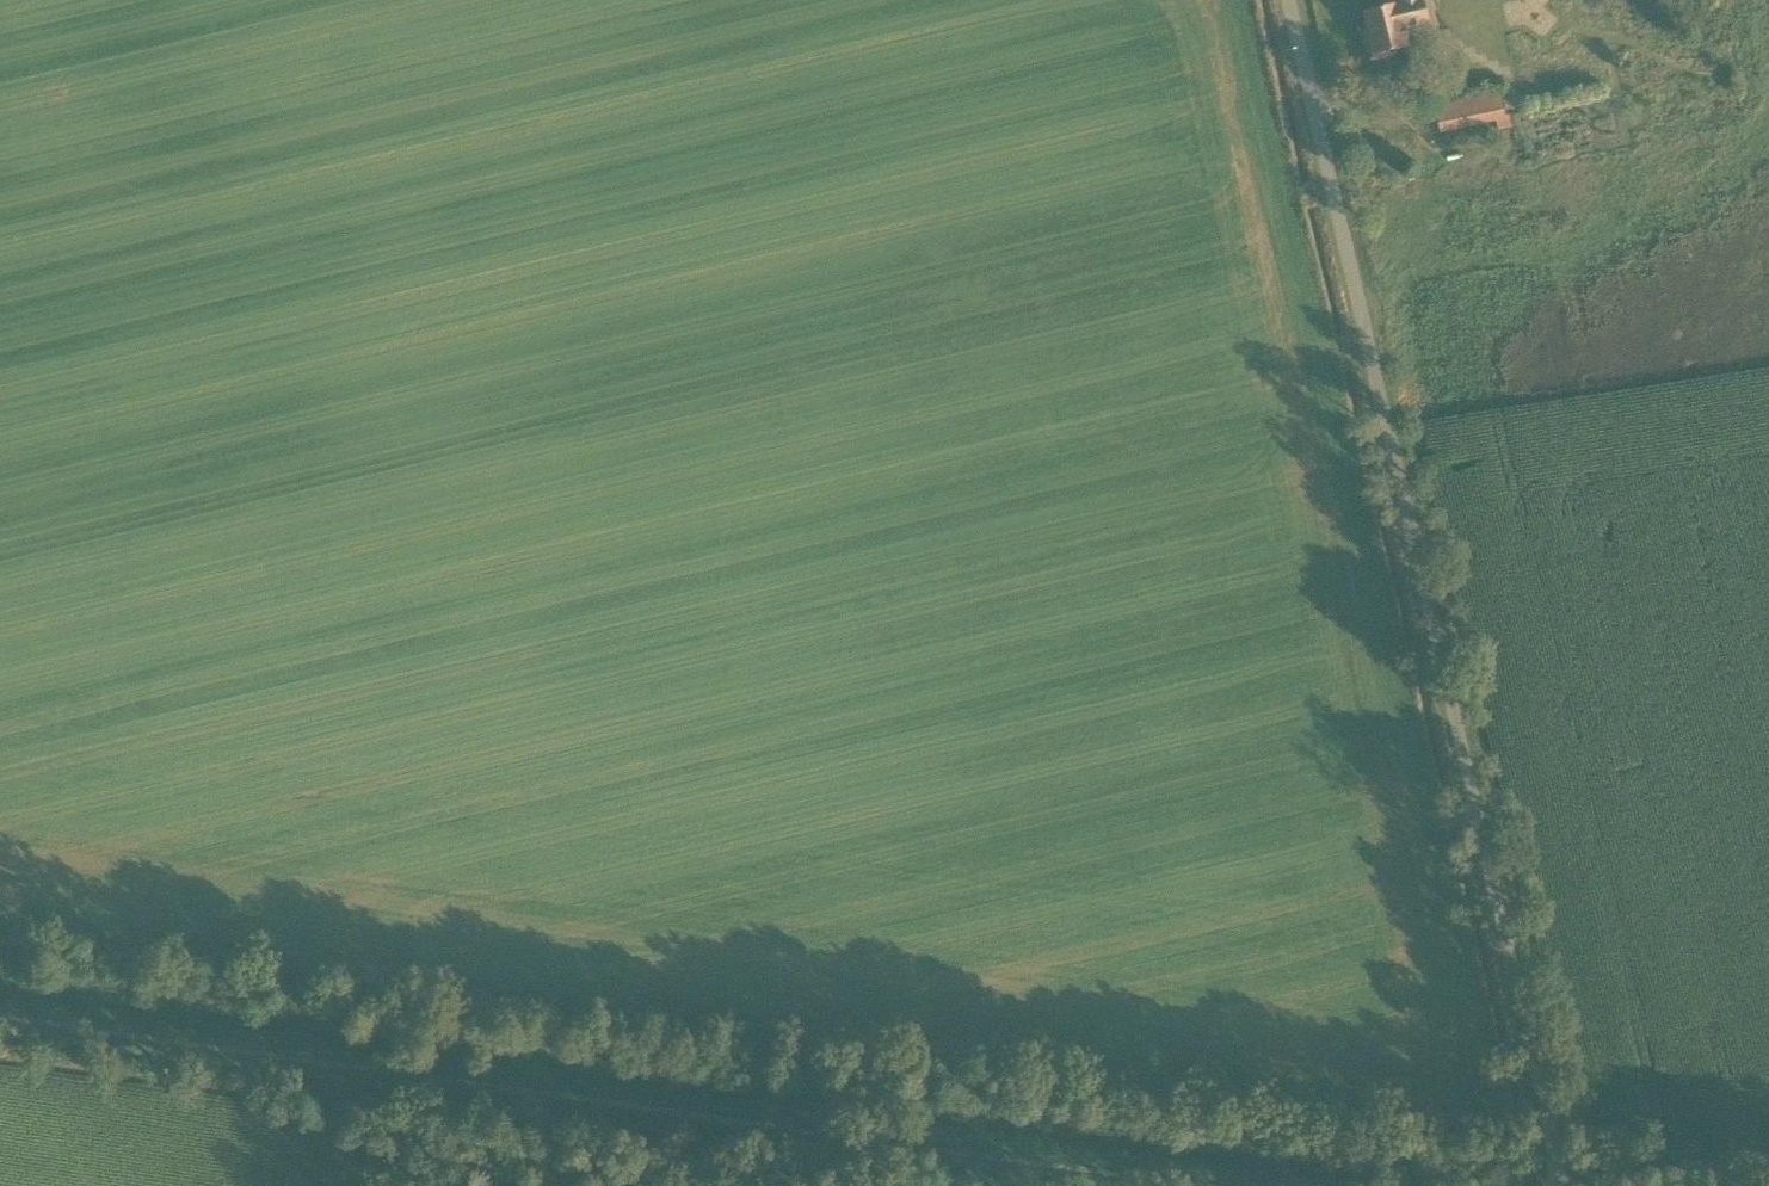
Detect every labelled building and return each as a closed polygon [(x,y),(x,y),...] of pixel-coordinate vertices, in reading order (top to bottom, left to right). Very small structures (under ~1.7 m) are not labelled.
[(1383,6),(1382,6),(1364,11),(1370,37),(1365,38),(1371,60),(1391,55),(1390,50),(1402,48),(1397,30),(1429,22),(1424,0),(1382,0),(1383,6)] [(1433,104),(1439,133),(1496,121),(1498,129),(1511,127),(1509,114),(1506,115),(1501,90),(1433,104)]
